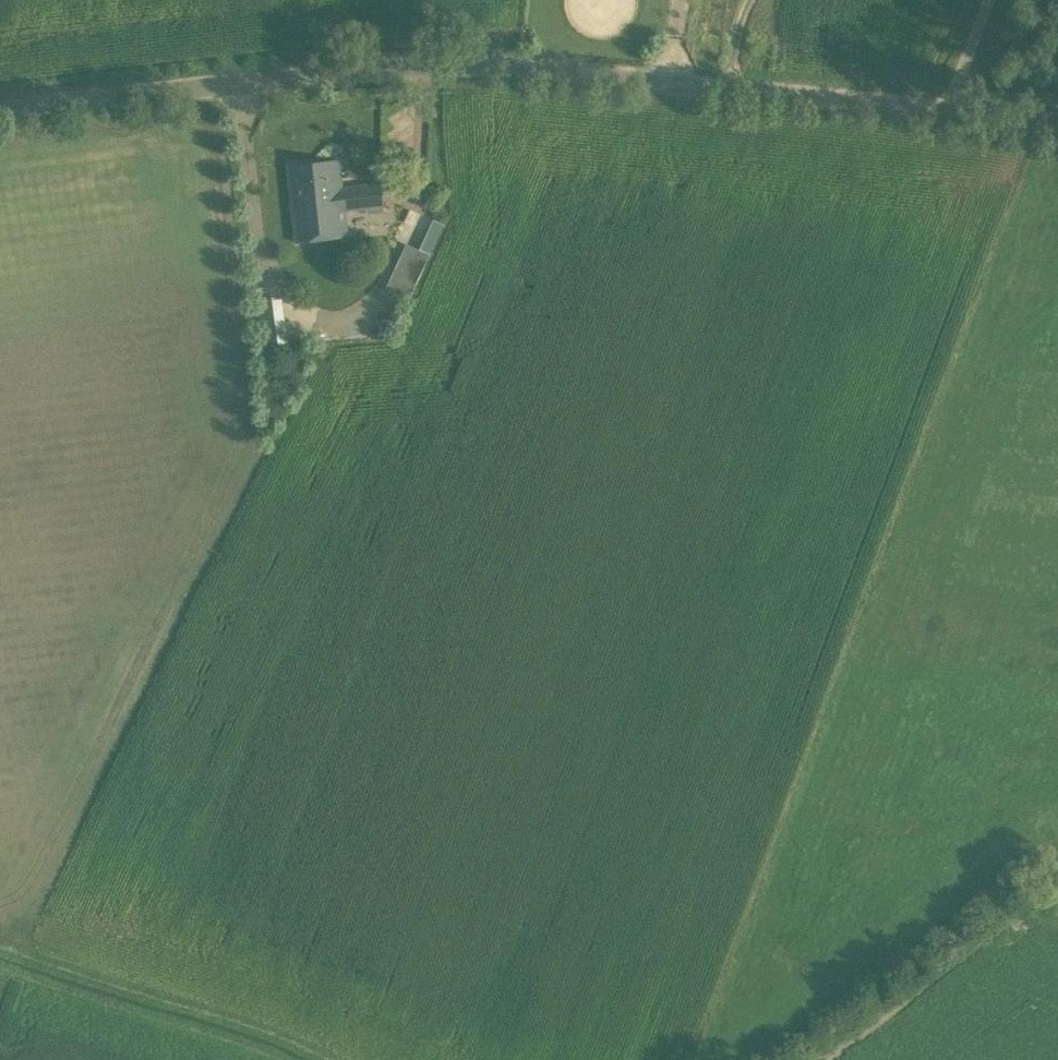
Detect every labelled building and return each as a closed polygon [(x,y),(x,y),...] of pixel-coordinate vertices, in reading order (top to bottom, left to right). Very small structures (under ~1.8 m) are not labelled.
[(349,235),(346,209),(385,205),(382,181),(343,185),(340,159),(288,165),(297,240),(349,235)] [(418,247),(404,241),(384,287),(410,298),(442,221),(431,217),(418,247)]
